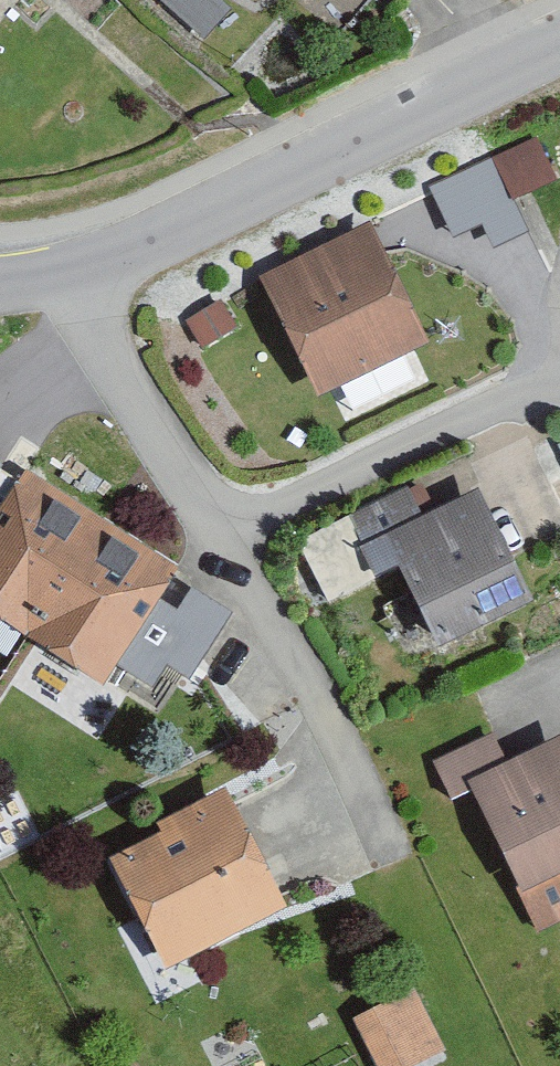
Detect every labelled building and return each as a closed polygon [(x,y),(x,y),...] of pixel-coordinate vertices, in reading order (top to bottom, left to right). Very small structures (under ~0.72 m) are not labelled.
[(199,0),(166,0),(156,12),(197,50),(223,22),(199,0)] [(328,17),(342,0),(308,0),(328,17)] [(543,177),(530,149),(487,168),(490,174),(434,200),(454,244),(481,232),(492,255),(524,241),(503,195),(543,177)] [(425,352),(368,237),(258,291),(315,406),(425,352)] [(24,480),(0,517),(0,629),(101,694),(176,578),(24,480)] [(529,613),(477,498),(416,526),(404,499),(348,524),(365,563),(388,552),(435,656),(529,613)] [(491,746),(432,772),(451,813),(472,804),(534,944),(559,932),(559,750),(504,775),(491,746)] [(282,922),(222,802),(154,836),(160,846),(106,873),(161,983),(282,922)] [(412,1004),(350,1034),(366,1065),(443,1065),(412,1004)]
